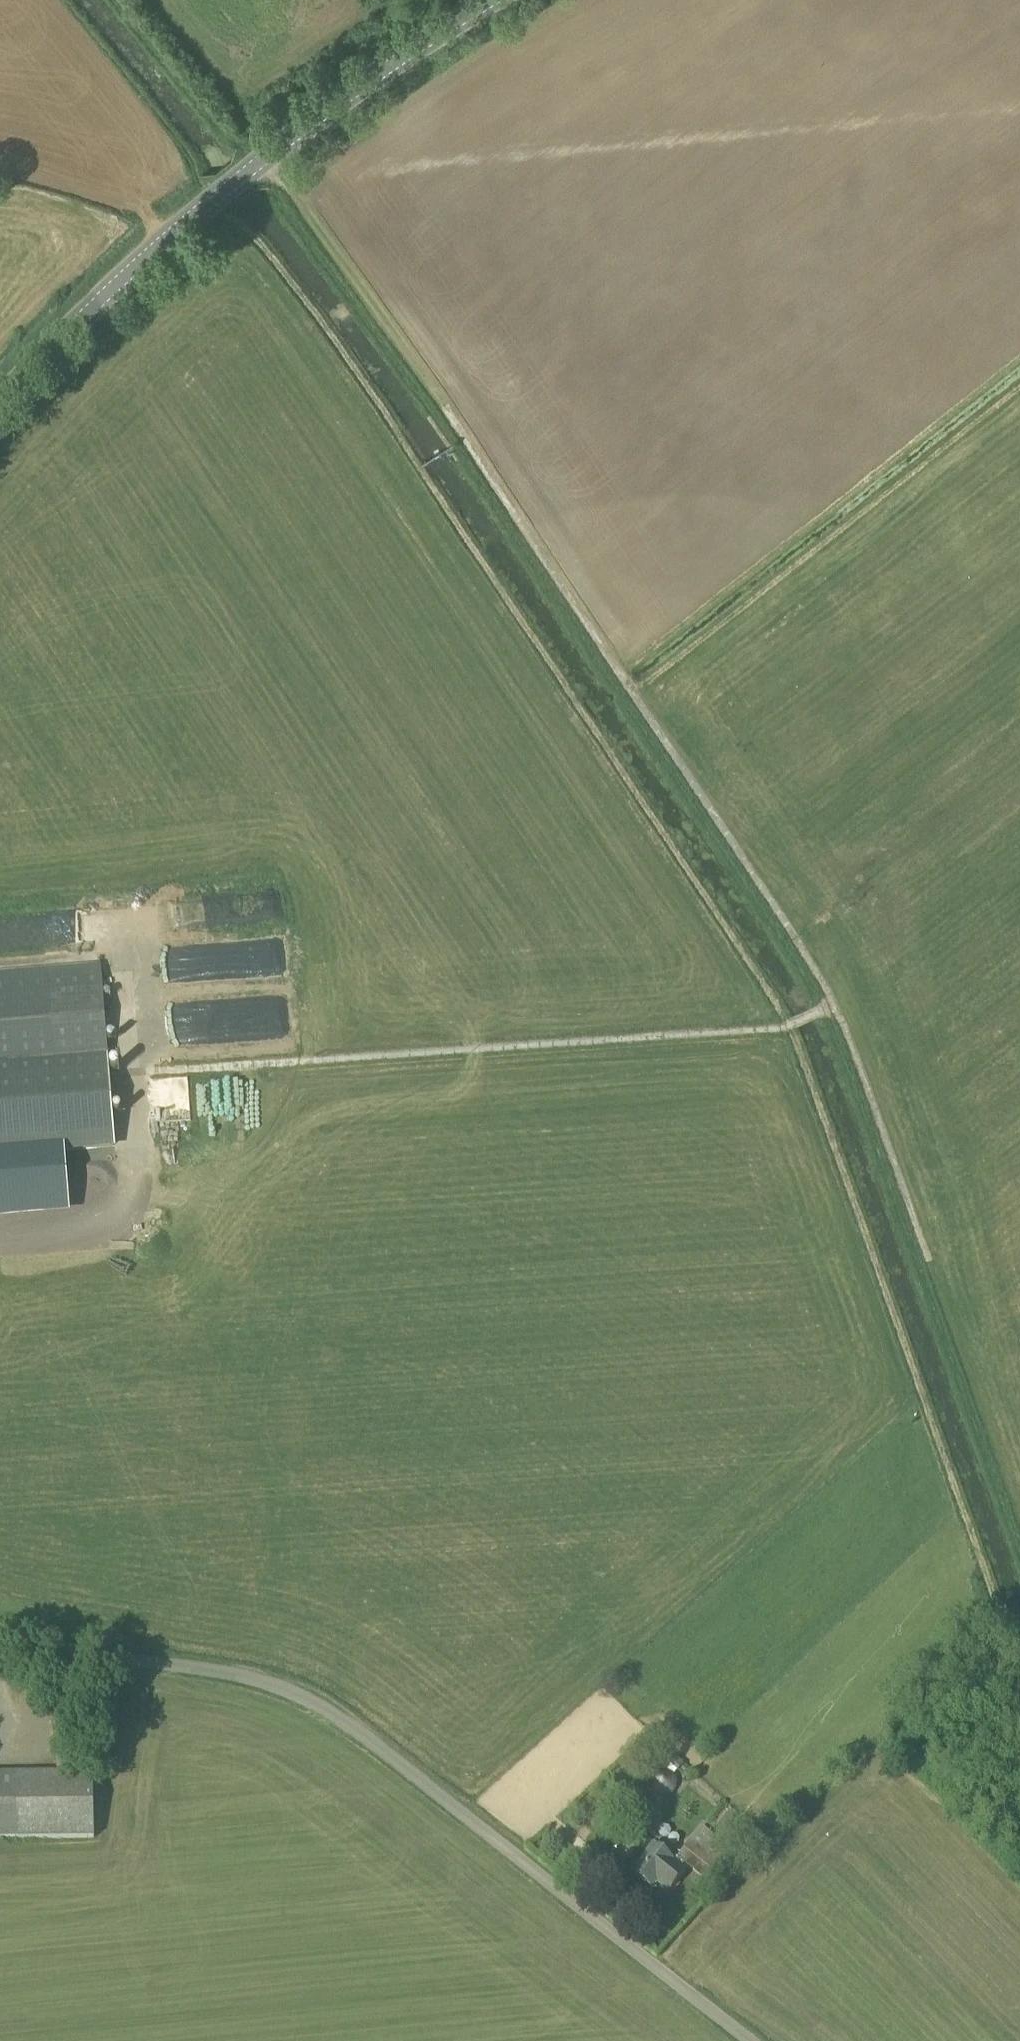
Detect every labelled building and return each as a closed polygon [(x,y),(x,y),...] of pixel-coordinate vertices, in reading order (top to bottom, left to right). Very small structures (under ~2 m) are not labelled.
[(13,926),(16,951),(36,948),(33,924),(13,926)] [(114,1150),(100,966),(0,973),(0,1159),(114,1150)] [(166,1127),(193,1126),(193,1081),(165,1081),(166,1127)] [(74,1690),(55,1690),(56,1774),(0,1775),(0,1841),(93,1840),(92,1773),(75,1774),(74,1690)] [(688,1767),(664,1747),(649,1764),(651,1766),(647,1770),(651,1774),(655,1770),(659,1773),(667,1764),(677,1772),(679,1770),(683,1773),(688,1767)] [(709,1883),(734,1852),(701,1826),(673,1863),(652,1846),(631,1872),(652,1890),(656,1885),(667,1894),(685,1872),(680,1869),(684,1864),(709,1883)]
